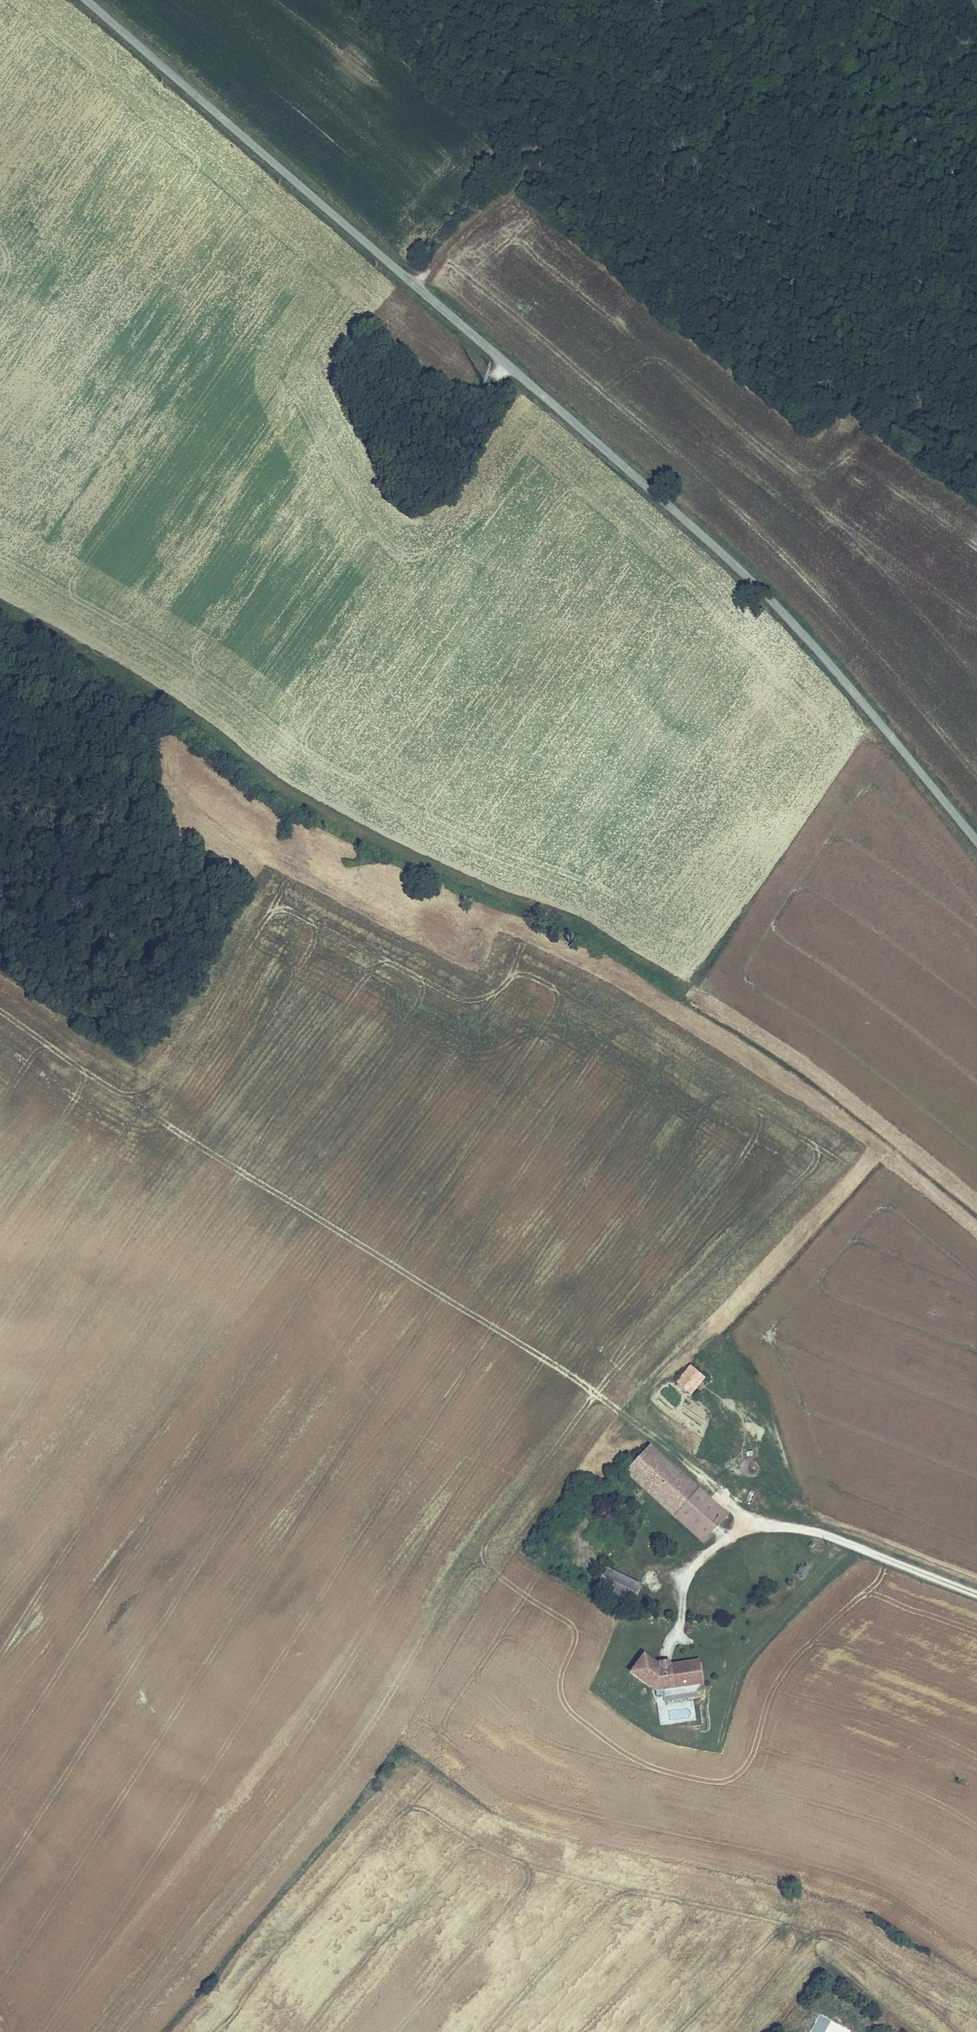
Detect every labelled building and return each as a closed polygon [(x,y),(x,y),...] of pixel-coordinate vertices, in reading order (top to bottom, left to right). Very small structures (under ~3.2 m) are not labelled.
[(691,1367),(678,1383),(692,1395),(706,1379),(691,1367)] [(626,1471),(637,1482),(644,1475),(669,1501),(663,1506),(677,1517),(701,1487),(651,1444),(626,1471)] [(644,1475),(637,1482),(663,1506),(669,1501),(644,1475)] [(701,1487),(677,1517),(705,1544),(730,1515),(701,1487)] [(642,1582),(607,1565),(596,1586),(631,1603),(642,1582)] [(696,1684),(692,1659),(671,1662),(671,1659),(659,1660),(659,1662),(646,1651),(631,1671),(657,1690),(696,1684)] [(700,1658),(692,1659),(696,1684),(704,1683),(700,1658)] [(664,1701),(686,1701),(686,1689),(664,1689),(664,1701)] [(661,1724),(669,1723),(664,1694),(656,1695),(661,1724)]
